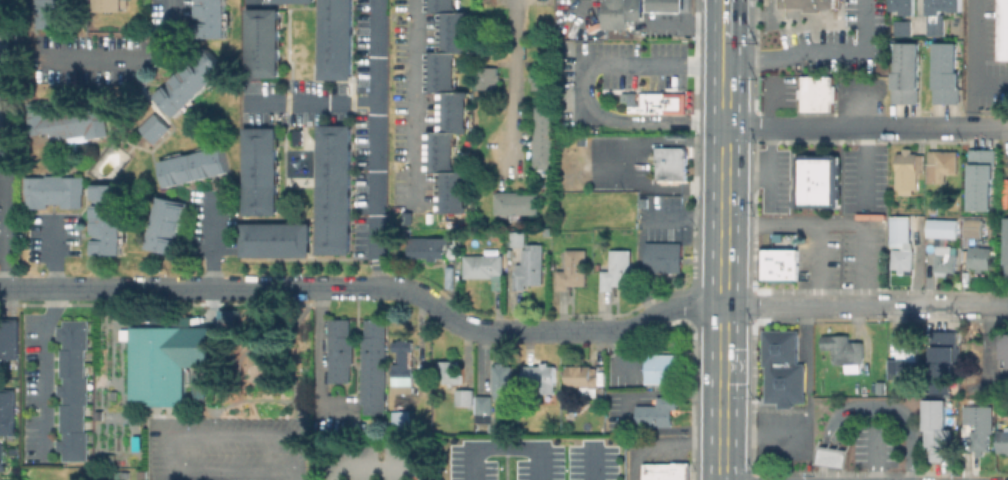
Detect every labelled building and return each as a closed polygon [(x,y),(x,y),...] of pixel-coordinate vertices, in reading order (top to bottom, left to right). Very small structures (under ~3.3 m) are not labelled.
[(33,28),(56,28),(55,0),(32,0),(33,28)] [(96,11),(96,0),(129,0),(129,6),(124,6),(125,11),(96,11)] [(195,37),(195,0),(224,0),(224,37),(195,37)] [(319,79),(320,0),(352,0),(351,79),(319,79)] [(429,12),(429,0),(457,0),(457,6),(459,6),(458,11),(471,11),(471,18),(469,18),(468,46),(471,46),(471,51),(459,51),(459,57),(457,57),(457,86),(458,86),(458,91),(470,91),(470,97),(469,97),(468,126),(470,126),(470,131),(458,131),(458,137),(456,137),(456,165),(457,165),(457,171),(470,171),(469,178),(468,177),(468,206),(469,206),(469,212),(441,211),(441,172),(428,172),(429,131),(441,131),(441,92),(429,92),(429,51),(442,51),(442,12),(429,12)] [(604,28),(605,0),(644,0),(644,20),(634,20),(633,23),(629,23),(629,29),(604,28)] [(648,10),(649,0),(684,0),(684,11),(648,10)] [(779,8),(779,0),(837,0),(837,6),(834,6),(834,8),(820,8),(820,12),(804,11),(805,8),(779,8)] [(889,10),(889,0),(901,0),(901,10),(899,10),(889,10)] [(901,10),(901,0),(913,0),(913,15),(899,15),(899,10),(901,10)] [(938,14),(938,10),(938,0),(925,0),(925,14),(938,14)] [(938,10),(946,10),(946,0),(938,0),(938,10)] [(959,11),(959,0),(946,0),(946,10),(946,11),(959,11)] [(997,60),(1007,61),(1007,0),(998,0),(997,60)] [(245,8),(277,8),(278,77),(245,77),(245,8)] [(9,127),(0,127),(0,12),(1,12),(1,19),(10,19),(9,127)] [(925,14),(929,14),(929,21),(937,21),(937,15),(941,15),(941,35),(925,35),(925,14)] [(892,20),(908,20),(908,35),(892,35),(892,20)] [(959,45),(959,104),(936,104),(936,45),(959,45)] [(919,46),(919,104),(895,104),(895,72),(897,72),(898,46),(919,46)] [(173,116),(153,96),(204,47),(224,67),(173,116)] [(475,88),(495,89),(495,80),(498,80),(498,74),(495,74),(495,67),(476,66),(475,88)] [(838,85),(837,101),(834,101),(834,111),(803,111),(803,98),(800,98),(800,88),(803,88),(803,75),(834,75),(834,85),(838,85)] [(643,93),(666,93),(666,92),(687,92),(687,113),(666,113),(666,112),(643,112),(643,93)] [(83,134),(50,139),(49,132),(28,135),(23,103),(46,100),(48,112),(92,105),(94,119),(103,118),(106,135),(84,139),(83,134)] [(552,168),(531,168),(532,105),(552,106),(552,168)] [(154,112),(169,128),(152,144),(137,127),(154,112)] [(318,125),(351,125),(349,253),(317,253),(318,125)] [(243,127),(276,127),(276,215),(243,215),(243,127)] [(158,161),(221,146),(227,172),(164,187),(158,161)] [(689,151),(688,157),(687,157),(686,179),(659,179),(659,160),(657,160),(657,147),(684,147),(689,151)] [(970,209),(971,151),(994,151),(993,209),(970,209)] [(958,152),(958,173),(947,173),(947,183),(930,183),(931,152),(958,152)] [(811,154),(811,155),(829,155),(830,154),(837,154),(837,155),(841,155),(841,164),(843,164),(843,174),(842,174),(842,187),(843,187),(843,198),(842,198),(842,207),(799,207),(799,195),(797,195),(797,188),(798,188),(798,174),(797,164),(799,164),(799,155),(801,155),(804,155),(804,153),(811,154)] [(918,154),(918,172),(898,172),(899,153),(918,154)] [(45,203),(45,207),(25,208),(24,194),(23,194),(23,177),(44,177),(44,175),(61,175),(61,176),(82,176),(82,193),(81,193),(81,207),(59,208),(59,203),(45,203)] [(91,184),(91,255),(120,255),(121,184),(91,184)] [(493,194),(495,194),(495,191),(518,191),(518,193),(536,194),(536,214),(493,213),(493,194)] [(157,196),(144,248),(173,255),(186,203),(157,196)] [(909,215),(909,242),(904,242),(904,248),(891,248),(890,242),(891,242),(891,215),(909,215)] [(958,219),(958,238),(928,236),(929,218),(958,219)] [(240,223),(309,222),(309,256),(240,256),(240,223)] [(982,222),(982,237),(966,237),(967,222),(982,222)] [(526,231),(526,246),(512,246),(512,231),(526,231)] [(409,259),(409,239),(445,240),(445,259),(409,259)] [(683,243),(682,271),(646,271),(647,242),(683,243)] [(543,244),(543,284),(526,284),(526,289),(514,289),(514,269),(523,269),(523,248),(527,248),(527,244),(543,244)] [(799,248),(799,279),(760,279),(760,248),(799,248)] [(587,249),(587,285),(570,285),(570,290),(558,290),(558,270),(567,270),(567,249),(587,249)] [(632,250),(632,285),(614,285),(614,290),(602,290),(602,270),(611,270),(611,249),(632,250)] [(990,249),(990,270),(970,270),(970,249),(990,249)] [(914,251),(914,274),(901,274),(901,266),(893,266),(894,251),(914,251)] [(956,253),(955,272),(935,270),(937,252),(956,253)] [(504,256),(504,276),(506,276),(506,287),(494,287),(494,278),(464,277),(464,256),(504,256)] [(235,309),(217,310),(217,326),(235,325),(235,309)] [(348,318),(326,318),(326,382),(347,382),(347,365),(351,365),(351,335),(348,335),(348,318)] [(384,319),(363,319),(363,337),(360,336),(359,403),(362,403),(362,414),(383,414),(384,319)] [(90,320),(90,349),(87,349),(87,376),(89,376),(89,404),(86,404),(86,431),(89,431),(89,460),(64,460),(64,450),(58,451),(58,440),(64,440),(64,431),(61,431),(61,404),(64,404),(64,396),(58,396),(58,384),(64,384),(64,377),(61,377),(61,348),(64,349),(64,340),(58,340),(58,326),(64,326),(64,320),(90,320)] [(17,321),(0,321),(0,359),(17,359),(17,321)] [(213,326),(130,326),(130,405),(184,405),(184,365),(213,365),(213,326)] [(805,363),(805,402),(793,402),(793,407),(779,407),(779,402),(766,402),(766,366),(764,366),(763,330),(798,329),(798,363),(805,363)] [(1000,332),(1007,332),(1007,358),(1000,358),(1000,332)] [(956,333),(956,370),(951,370),(951,391),(935,391),(935,333),(956,333)] [(849,335),(850,349),(855,349),(854,342),(863,342),(864,359),(862,359),(862,362),(856,363),(856,362),(836,363),(835,347),(825,348),(824,336),(849,335)] [(409,339),(409,341),(413,341),(413,351),(410,351),(410,367),(413,367),(413,385),(413,393),(393,393),(393,363),(398,363),(398,351),(393,351),(393,341),(399,341),(399,339),(409,339)] [(918,341),(918,361),(909,361),(909,370),(900,370),(900,378),(889,379),(889,358),(899,358),(899,341),(918,341)] [(647,384),(647,355),(681,356),(681,385),(647,384)] [(462,373),(462,384),(438,383),(439,360),(459,361),(459,373),(462,373)] [(505,365),(513,365),(513,392),(503,392),(503,394),(499,394),(499,393),(494,393),(494,365),(498,366),(498,362),(505,362),(505,365)] [(557,365),(557,385),(555,385),(555,393),(540,393),(540,398),(536,398),(536,397),(529,397),(529,381),(524,381),(524,366),(535,366),(535,365),(542,365),(542,362),(549,362),(549,365),(557,365)] [(605,362),(605,377),(599,376),(599,387),(598,387),(598,396),(580,396),(580,391),(570,390),(570,386),(568,386),(568,365),(592,365),(592,366),(596,366),(596,362),(605,362)] [(204,372),(192,371),(191,398),(204,398),(204,372)] [(13,434),(0,434),(0,388),(13,388),(13,434)] [(474,388),(474,407),(455,407),(455,388),(474,388)] [(493,395),(492,414),(477,413),(477,395),(493,395)] [(678,396),(678,409),(673,409),(673,426),(638,426),(638,405),(659,405),(659,396),(678,396)] [(954,432),(954,445),(950,445),(950,461),(929,461),(929,403),(949,403),(949,432),(954,432)] [(409,410),(410,428),(389,429),(389,411),(409,410)] [(1007,425),(1007,451),(998,451),(997,430),(1007,430),(1007,425)] [(991,430),(990,450),(972,450),(973,430),(991,430)] [(851,452),(848,468),(817,463),(819,447),(851,452)] [(690,462),(690,479),(644,479),(644,463),(674,463),(674,462),(690,462)]
